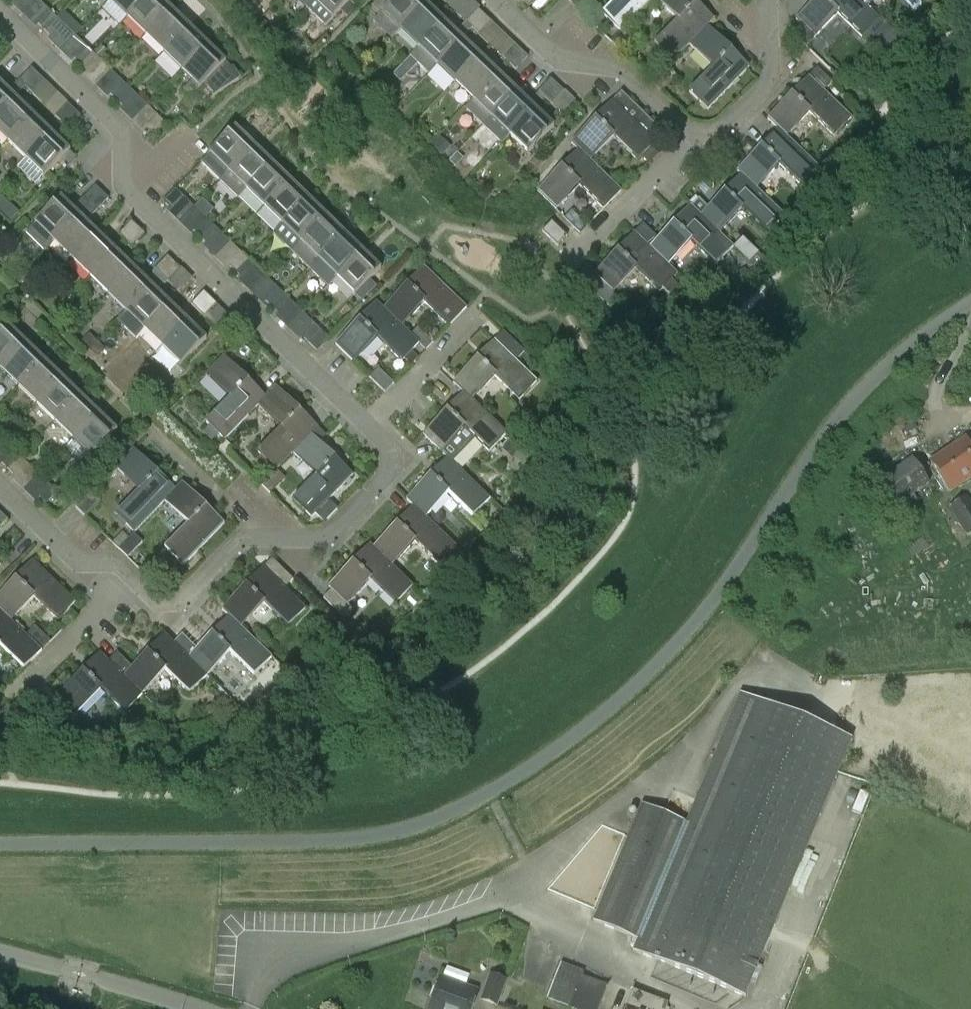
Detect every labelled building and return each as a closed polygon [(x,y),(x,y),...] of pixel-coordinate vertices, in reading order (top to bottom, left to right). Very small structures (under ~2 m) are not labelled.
[(110,1),(128,18),(146,0),(111,0),(110,1)] [(171,10),(160,0),(146,0),(128,18),(146,36),(171,10)] [(313,2),(332,20),(352,0),(316,0),(313,2)] [(371,8),(378,15),(372,22),(391,39),(399,31),(400,32),(427,5),(432,0),(379,0),(371,8)] [(652,0),(617,0),(601,16),(619,33),(627,27),(652,0)] [(676,22),(653,46),(671,63),(688,46),(688,45),(706,27),(707,28),(714,20),(693,0),(654,0),(676,22)] [(865,5),(865,6),(858,0),(815,0),(795,21),(798,24),(791,32),(806,47),(814,39),(837,15),(862,38),(880,20),(865,5)] [(341,11),(347,17),(356,8),(350,2),(341,11)] [(427,5),(400,32),(418,50),(445,22),(427,5)] [(189,28),(171,10),(146,36),(164,53),(189,28)] [(485,16),(479,10),(466,23),(473,30),(485,16)] [(39,25),(45,31),(57,19),(51,13),(39,25)] [(485,16),(473,30),(478,35),(491,22),(485,16)] [(45,31),(51,37),(63,25),(57,19),(45,31)] [(418,50),(411,57),(429,75),(437,67),(463,40),(456,33),(445,22),(418,50)] [(749,68),(707,28),(706,27),(688,45),(688,46),(712,69),(689,92),(708,111),(749,68)] [(164,53),(182,71),(207,45),(189,28),(164,53)] [(463,40),(437,67),(455,85),(482,57),(463,40)] [(207,45),(182,71),(192,80),(183,90),(192,98),(203,86),(214,97),(242,79),(234,68),(232,69),(207,45)] [(502,57),(509,64),(521,51),(514,45),(502,57)] [(101,46),(93,53),(99,59),(107,52),(101,46)] [(75,60),(81,66),(93,53),(87,47),(75,60)] [(515,70),(527,57),(521,51),(509,64),(515,70)] [(81,66),(87,72),(99,59),(93,53),(81,66)] [(482,57),(455,85),(473,102),(500,75),(482,57)] [(366,68),(369,70),(374,70),(379,66),(373,60),(366,68)] [(25,88),(38,75),(32,68),(19,81),(25,87),(25,88)] [(767,120),(777,130),(786,137),(809,114),(832,136),(850,118),(824,92),(833,83),(817,68),(808,77),(767,120)] [(38,75),(25,88),(32,94),(45,81),(38,75)] [(484,127),(518,92),(500,75),(473,102),(466,110),(484,127)] [(376,91),(383,83),(376,77),(369,84),(376,91)] [(558,86),(551,80),(539,92),(545,99),(558,86)] [(15,98),(14,98),(25,87),(19,81),(8,92),(0,84),(0,114),(15,98)] [(117,101),(129,89),(123,83),(111,95),(117,101)] [(558,86),(545,99),(552,105),(564,92),(558,86)] [(117,101),(123,107),(135,95),(129,89),(117,101)] [(510,137),(536,110),(518,92),(484,127),(503,145),(510,137)] [(622,93),(606,109),(572,145),(578,151),(590,161),(612,139),(637,163),(656,143),(651,139),(660,130),(622,93)] [(33,116),(15,98),(0,114),(0,134),(8,142),(33,116)] [(62,123),(74,110),(68,104),(55,117),(62,123)] [(80,116),(74,110),(62,123),(68,129),(80,116)] [(536,110),(510,137),(527,154),(554,126),(536,110)] [(33,116),(8,142),(26,160),(51,134),(45,127),(33,116)] [(153,137),(166,125),(160,118),(147,131),(153,137)] [(254,146),(236,129),(235,128),(201,163),(220,182),(254,146)] [(820,170),(786,137),(777,130),(737,172),(740,175),(755,189),(778,166),(802,189),(820,170)] [(26,160),(18,168),(36,186),(45,178),(70,152),(51,134),(26,160)] [(443,154),(451,145),(440,135),(432,143),(443,154)] [(272,164),(254,146),(220,182),(238,199),(246,191),(272,164)] [(590,161),(578,151),(538,193),(556,210),(557,211),(579,187),(603,210),(606,208),(622,192),(590,161)] [(463,158),(457,152),(449,161),(456,167),(463,158)] [(264,209),(291,182),(272,164),(246,191),(264,209)] [(740,175),(700,216),(700,217),(718,235),(719,234),(741,210),(766,233),(783,215),(755,189),(740,175)] [(816,185),(827,196),(836,187),(824,176),(816,185)] [(282,227),(309,199),(291,182),(264,209),(282,227)] [(84,199),(90,205),(102,193),(96,187),(84,199)] [(163,202),(169,208),(182,196),(175,190),(163,202)] [(108,199),(102,193),(90,205),(97,211),(108,199)] [(35,224),(26,234),(45,252),(54,242),(79,216),(90,205),(84,199),(73,210),(60,198),(35,224)] [(327,217),(309,199),(282,227),(274,235),(293,253),(327,217)] [(643,224),(635,233),(649,247),(649,248),(668,266),(668,265),(690,242),(715,266),(733,247),(719,234),(718,235),(700,217),(700,216),(689,206),(658,239),(643,224)] [(79,216),(54,242),(72,260),(97,234),(79,216)] [(310,270),(345,234),(327,217),(293,253),(310,270)] [(206,219),(193,232),(200,238),(212,225),(206,219)] [(138,228),(131,222),(119,234),(126,241),(138,228)] [(542,232),(546,236),(558,247),(567,237),(552,222),(542,232)] [(212,225),(200,238),(206,244),(218,231),(212,225)] [(138,228),(126,241),(132,247),(144,234),(138,228)] [(678,275),(668,265),(668,266),(649,248),(649,247),(635,233),(593,276),(596,279),(588,288),(611,310),(620,300),(613,293),(635,270),(659,294),(678,275)] [(97,234),(72,260),(90,277),(115,252),(97,234)] [(363,252),(345,234),(310,270),(329,288),(337,279),(363,252)] [(115,252),(90,277),(108,295),(133,269),(115,252)] [(381,269),(363,252),(337,279),(354,296),(381,269)] [(764,259),(757,253),(748,262),(755,269),(764,259)] [(236,273),(248,260),(242,254),(230,267),(236,273)] [(151,278),(155,281),(174,263),(167,257),(153,272),(151,278)] [(255,267),(248,260),(236,273),(242,279),(255,267)] [(165,285),(180,269),(174,263),(155,281),(159,286),(165,285)] [(400,328),(401,328),(424,304),(449,328),(467,309),(424,267),(383,309),(382,310),(400,328)] [(133,269),(108,295),(126,312),(151,287),(133,269)] [(144,330),(169,304),(151,287),(126,312),(118,321),(136,338),(144,330)] [(278,290),(266,302),(272,308),(284,295),(278,290)] [(198,311),(210,299),(203,292),(191,305),(198,311)] [(284,295),(272,308),(278,314),(291,302),(284,295)] [(216,305),(210,299),(198,311),(204,317),(216,305)] [(336,345),(353,362),(376,338),(401,362),(418,344),(401,328),(400,328),(382,310),(383,309),(376,303),(336,345)] [(169,304),(144,330),(163,347),(187,322),(169,304)] [(167,366),(174,358),(181,365),(206,340),(187,322),(163,347),(156,355),(167,366)] [(315,325),(302,338),(309,344),(317,352),(330,339),(321,331),(315,325)] [(0,371),(26,344),(7,326),(0,333),(0,371)] [(88,336),(96,344),(103,337),(95,329),(88,336)] [(503,332),(495,340),(454,383),(464,392),(472,401),(495,377),(519,400),(537,381),(516,361),(525,353),(503,332)] [(103,337),(96,344),(104,352),(111,345),(103,337)] [(44,361),(26,344),(0,371),(18,389),(44,361)] [(225,440),(257,406),(265,398),(222,357),(205,375),(229,398),(206,422),(210,425),(219,434),(225,440)] [(36,406),(62,379),(44,361),(18,389),(36,406)] [(370,378),(385,392),(393,384),(378,369),(370,378)] [(80,396),(62,379),(36,406),(54,423),(80,396)] [(275,387),(265,398),(257,406),(281,429),(257,454),(276,472),(292,454),(309,435),(310,436),(318,428),(275,387)] [(464,392),(423,434),(452,462),(475,439),(488,452),(506,433),(472,401),(464,392)] [(73,441),(99,414),(80,396),(54,423),(73,441)] [(117,431),(99,414),(73,441),(91,459),(117,431)] [(219,434),(210,425),(203,433),(212,441),(219,434)] [(292,454),(315,476),(292,500),(311,519),(352,476),(310,436),(309,435),(292,454)] [(513,456),(522,447),(513,438),(504,447),(513,456)] [(970,478),(970,445),(967,439),(930,462),(949,492),(970,478)] [(165,501),(175,490),(133,449),(115,468),(140,491),(116,515),(134,533),(165,501)] [(2,464),(8,470),(21,457),(14,451),(2,464)] [(21,457),(8,470),(14,476),(27,463),(21,457)] [(898,524),(923,509),(913,495),(930,483),(926,477),(912,458),(870,486),(890,513),(898,524)] [(471,518),(489,499),(447,459),(407,501),(414,508),(415,507),(425,517),(447,494),(471,518)] [(175,490),(165,501),(188,524),(165,548),(184,566),(225,524),(182,483),(175,490)] [(51,487),(39,500),(44,505),(56,491),(51,487)] [(85,517),(101,501),(92,492),(76,507),(85,517)] [(968,498),(967,497),(948,508),(967,539),(970,536),(970,503),(968,498)] [(414,508),(375,549),(374,549),(392,566),(414,543),(438,566),(456,548),(425,517),(415,507),(414,508)] [(500,509),(492,517),(501,525),(509,517),(500,509)] [(133,534),(119,549),(128,557),(143,543),(133,534)] [(413,586),(392,566),(374,549),(375,549),(370,544),(328,588),(331,590),(323,598),(345,620),(354,611),(348,605),(370,581),(395,605),(413,586)] [(272,559),(262,568),(221,610),(228,616),(241,629),(264,605),(287,628),(305,609),(284,589),(293,580),(272,559)] [(11,622),(33,599),(57,622),(75,603),(32,562),(0,596),(0,612),(11,622)] [(11,622),(0,612),(0,647),(24,670),(41,652),(25,637),(10,623),(11,622)] [(241,629),(228,616),(197,648),(182,634),(173,643),(188,658),(188,659),(206,676),(230,652),(254,676),(272,658),(241,629)] [(164,635),(133,667),(117,653),(108,662),(124,677),(124,678),(141,695),(164,671),(189,695),(206,676),(188,659),(188,658),(173,643),(164,635)] [(124,677),(108,662),(99,653),(58,696),(61,698),(53,707),(69,722),(77,713),(99,690),(123,713),(141,695),(124,678),(124,677)] [(740,694),(738,701),(686,824),(642,805),(594,921),(638,940),(633,951),(744,997),(851,741),(740,694)] [(547,998),(575,1008),(598,1008),(607,987),(608,985),(605,984),(605,985),(582,976),(583,973),(561,964),(558,971),(557,970),(549,992),(547,998)] [(491,975),(482,1000),(496,1005),(505,980),(491,975)] [(430,1008),(470,1008),(477,992),(441,978),(430,1008)] [(668,1004),(633,991),(626,1008),(666,1008),(668,1004)]
